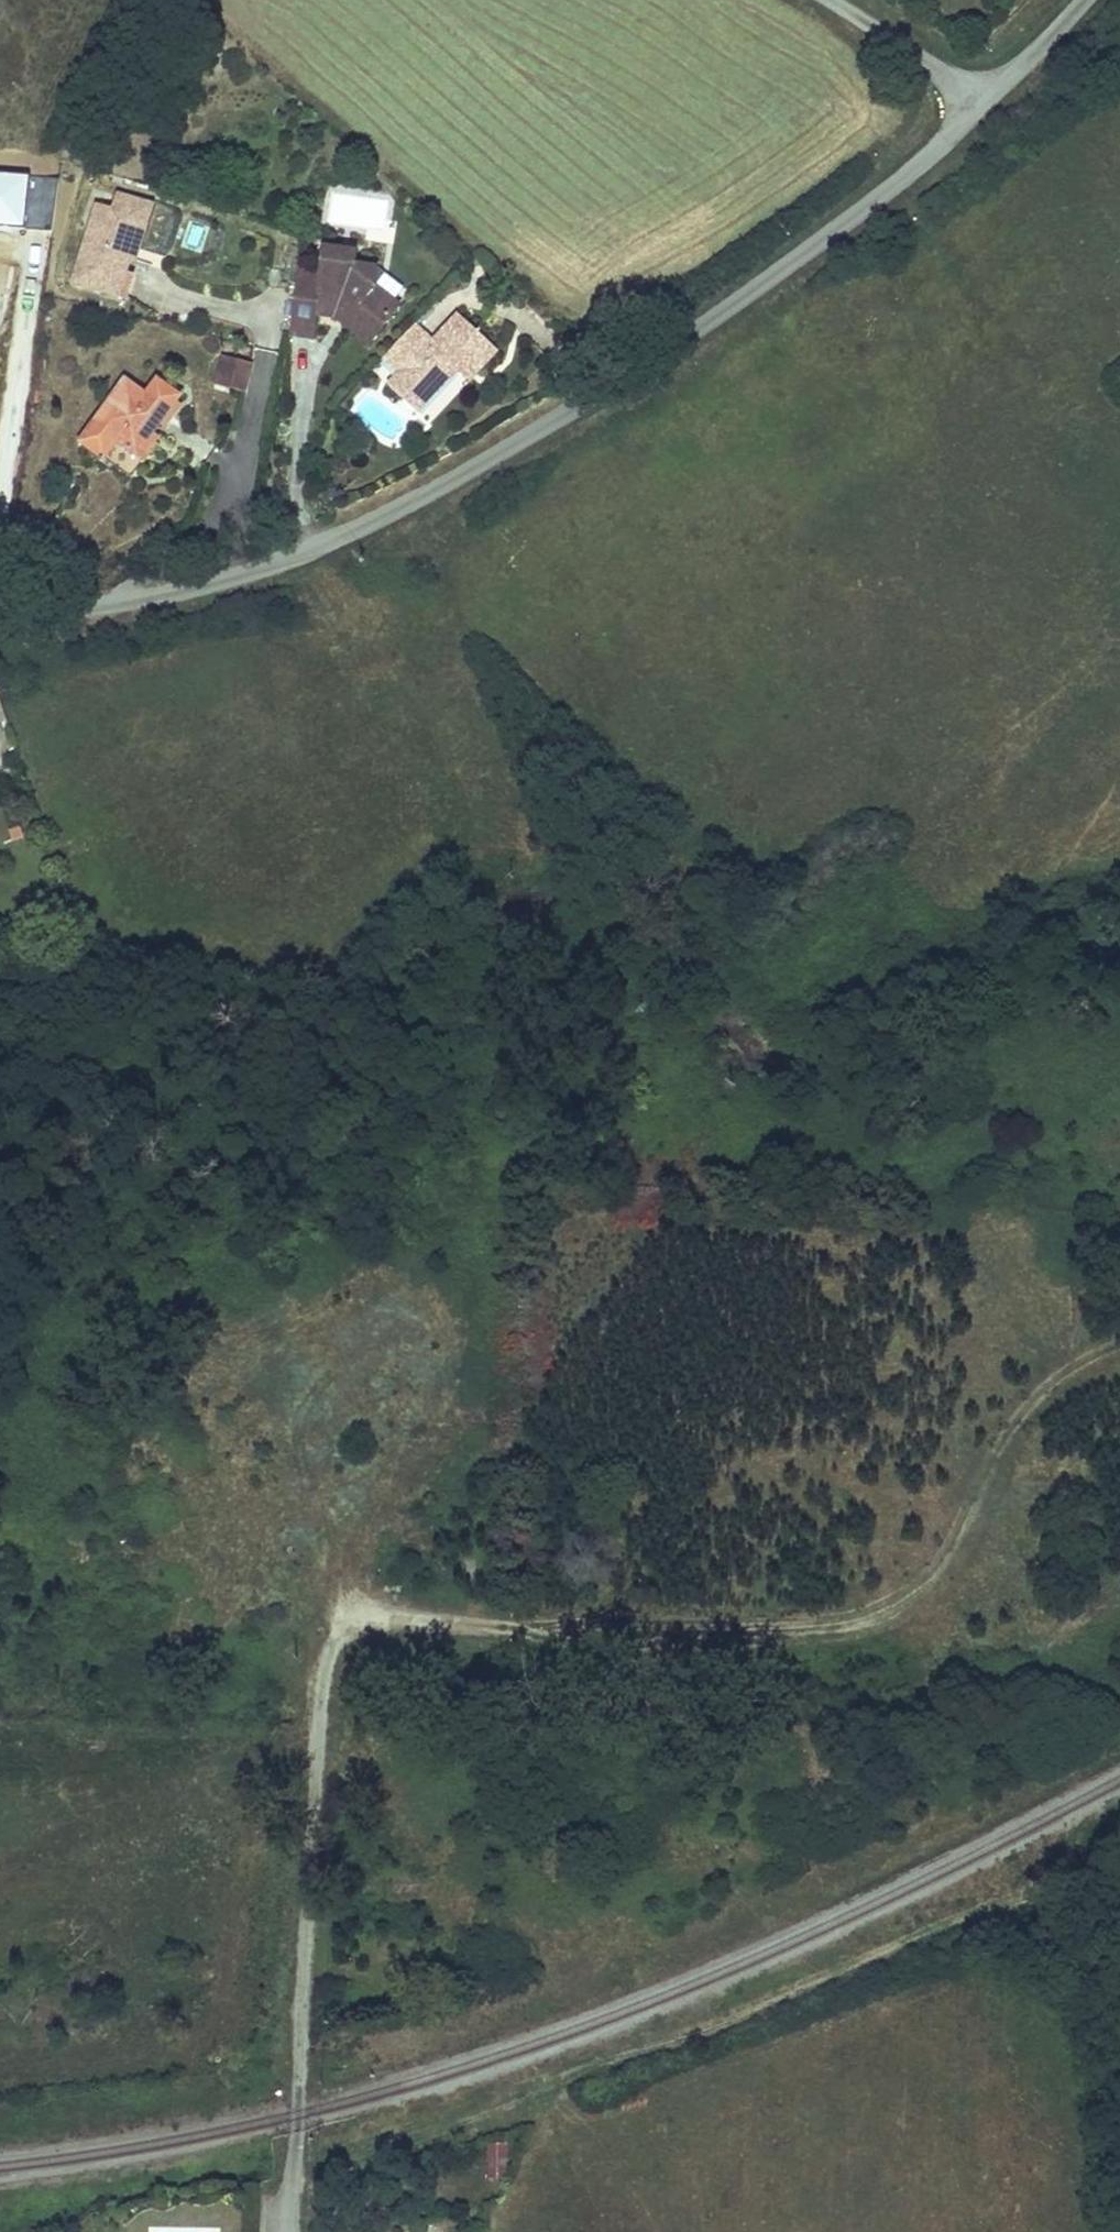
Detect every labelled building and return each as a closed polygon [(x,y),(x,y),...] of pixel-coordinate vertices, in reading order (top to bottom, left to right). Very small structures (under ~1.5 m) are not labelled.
[(150,214),(116,205),(112,221),(129,226),(137,240),(133,253),(127,257),(125,266),(130,267),(136,269),(150,214)] [(112,221),(95,216),(89,239),(74,294),(127,308),(133,286),(125,283),(130,267),(125,266),(127,257),(133,253),(137,240),(129,226),(112,221)] [(393,320),(370,299),(373,281),(349,278),(351,265),(320,261),(316,286),(293,283),(285,344),(308,347),(311,324),(312,316),(334,320),(337,317),(346,325),(349,321),(372,343),(393,320)] [(372,343),(349,321),(346,325),(337,317),(334,320),(312,316),(311,324),(328,327),(359,356),(372,343)] [(424,356),(406,339),(375,371),(391,386),(380,398),(397,415),(408,402),(421,415),(449,384),(454,389),(465,377),(471,384),(489,365),(450,328),(424,356)] [(234,398),(240,372),(215,366),(210,392),(234,398)] [(471,384),(465,377),(454,389),(460,395),(471,384)] [(144,395),(125,381),(81,442),(104,459),(117,441),(137,456),(181,396),(156,378),(144,395)] [(421,415),(408,402),(397,415),(409,427),(421,415)] [(23,836),(20,827),(10,831),(14,840),(23,836)] [(521,1663),(521,1653),(513,1653),(513,1663),(521,1663)] [(507,2143),(488,2144),(488,2162),(507,2162),(507,2143)]
